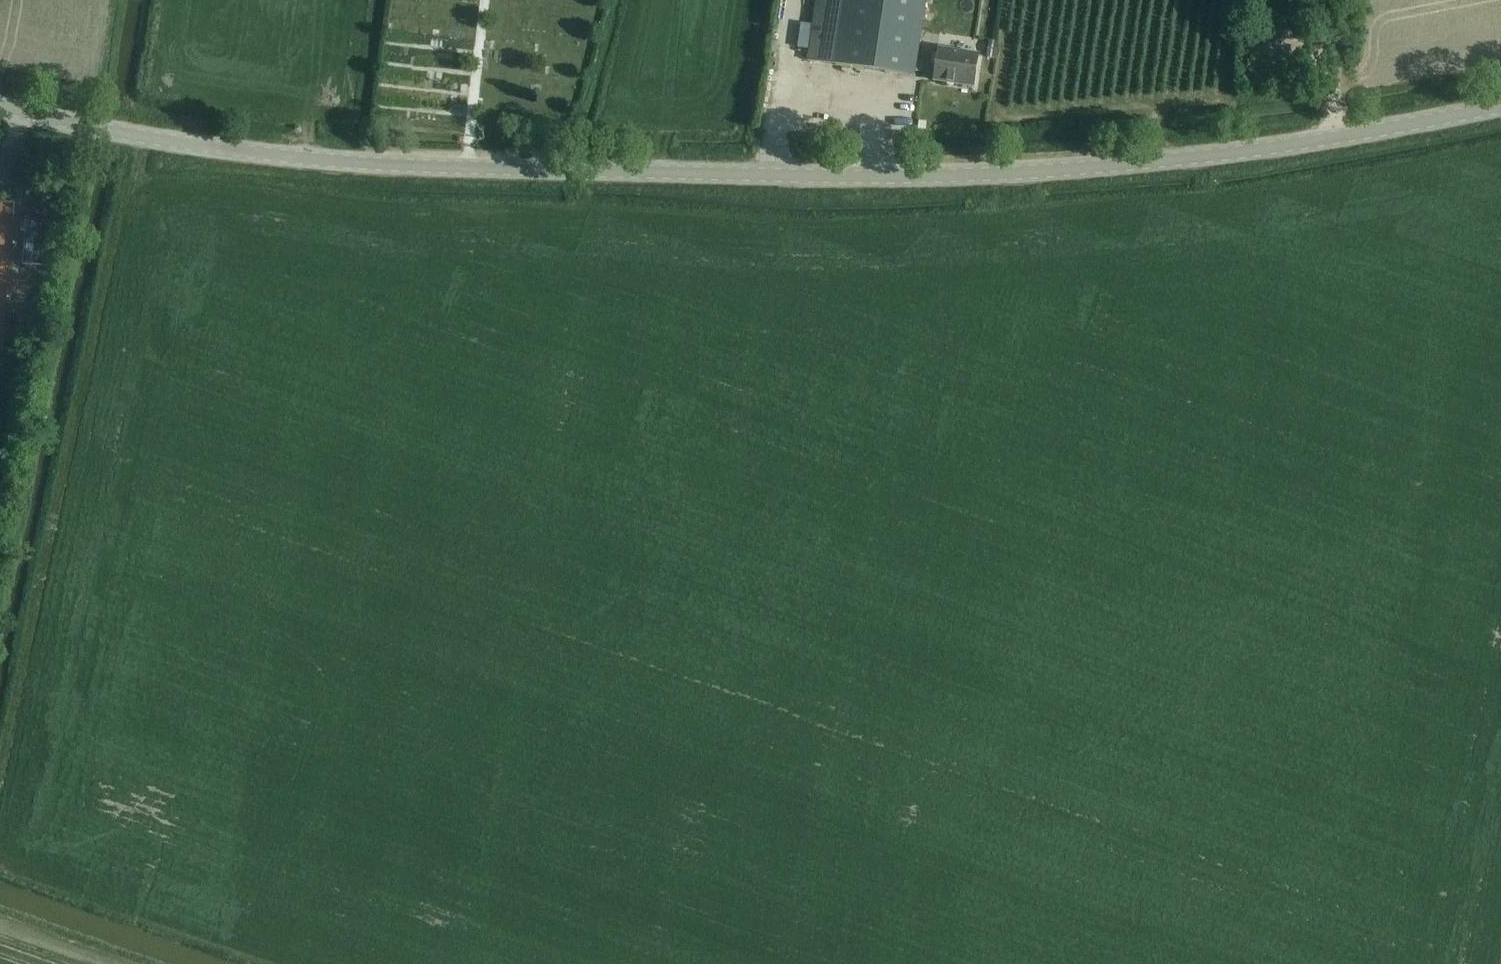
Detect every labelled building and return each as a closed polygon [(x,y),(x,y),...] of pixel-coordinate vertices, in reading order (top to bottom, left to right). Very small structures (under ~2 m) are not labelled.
[(808,62),(835,66),(915,78),(927,0),(817,0),(808,62)] [(979,56),(939,49),(935,81),(974,87),(979,56)] [(443,95),(443,106),(464,107),(464,96),(443,95)] [(51,233),(52,221),(21,219),(20,231),(25,231),(22,265),(46,266),(48,233),(51,233)]
